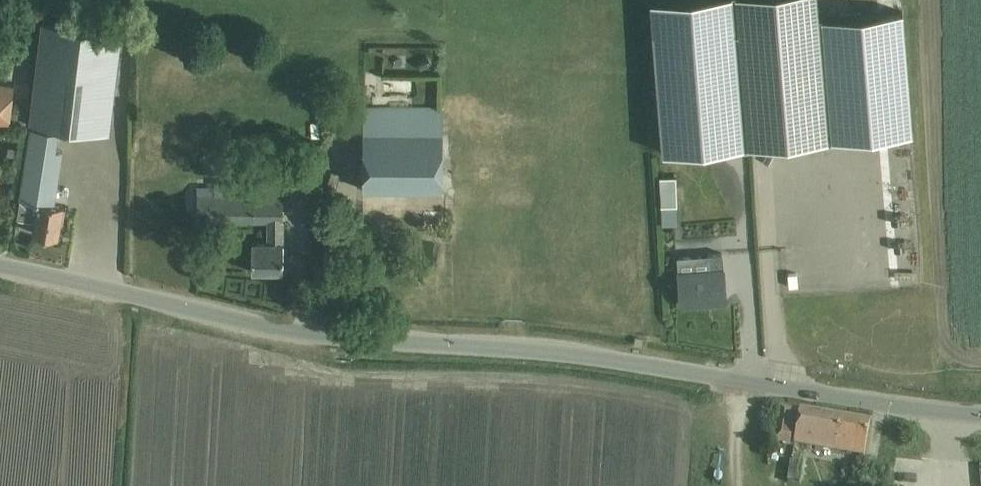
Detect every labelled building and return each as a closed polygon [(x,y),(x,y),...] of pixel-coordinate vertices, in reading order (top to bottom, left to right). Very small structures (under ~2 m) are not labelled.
[(652,1),(664,153),(744,146),(732,0),(667,0),(652,1)] [(744,146),(831,139),(822,18),(821,16),(819,16),(817,0),(732,0),(744,146)] [(822,18),(831,139),(912,133),(902,12),(822,18)] [(121,33),(42,23),(30,122),(109,132),(121,33)] [(8,121),(12,82),(0,80),(0,121),(8,121)] [(363,107),(362,189),(442,190),(443,108),(363,107)] [(20,197),(17,217),(21,218),(21,215),(35,217),(32,232),(58,237),(60,222),(62,222),(65,207),(63,207),(63,205),(54,203),(57,184),(63,150),(55,149),(58,131),(31,126),(20,197)] [(675,178),(660,178),(661,206),(677,205),(675,178)] [(251,194),(197,194),(197,221),(267,221),(267,242),(252,242),(252,251),(252,271),(283,271),(283,251),(283,194),(269,194),(269,182),(251,182),(251,194)] [(726,301),(724,281),(723,267),(722,252),(708,253),(710,272),(678,274),(680,304),(726,301)] [(779,407),(773,443),(864,458),(870,421),(798,409),(797,410),(779,407)] [(800,485),(803,463),(790,461),(787,483),(800,485)]
